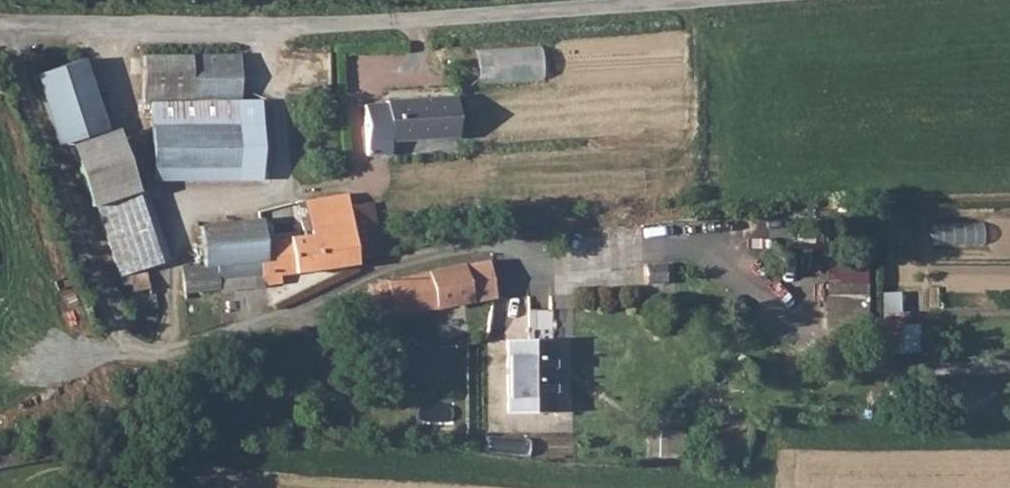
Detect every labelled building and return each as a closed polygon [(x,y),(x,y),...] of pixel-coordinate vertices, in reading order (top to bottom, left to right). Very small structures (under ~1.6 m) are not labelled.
[(481,47),(481,81),(549,81),(549,47),(481,47)] [(141,98),(146,97),(231,95),(235,96),(234,49),(139,53),(141,98)] [(66,56),(28,70),(54,140),(61,137),(92,126),(66,56)] [(231,95),(146,97),(150,164),(234,162),(231,95)] [(452,135),(450,97),(384,101),(384,103),(361,105),(365,155),(388,153),(386,139),(452,135)] [(61,137),(78,202),(118,276),(161,253),(136,186),(112,123),(92,126),(61,137)] [(346,209),(345,200),(301,203),(303,232),(258,237),(260,255),(195,261),(180,262),(182,288),(217,284),(217,278),(260,273),(261,281),(278,280),(278,268),(350,261),(349,257),(346,209)] [(372,208),(346,209),(349,257),(374,256),(372,208)] [(192,221),(195,261),(260,255),(258,237),(255,215),(192,221)] [(935,221),(935,243),(988,245),(988,223),(935,221)] [(482,256),(419,270),(427,307),(488,294),(482,256)] [(869,283),(867,349),(927,351),(928,313),(888,312),(890,284),(869,283)] [(546,339),(499,341),(503,408),(549,406),(546,339)] [(684,429),(651,429),(651,458),(683,458),(684,429)]
